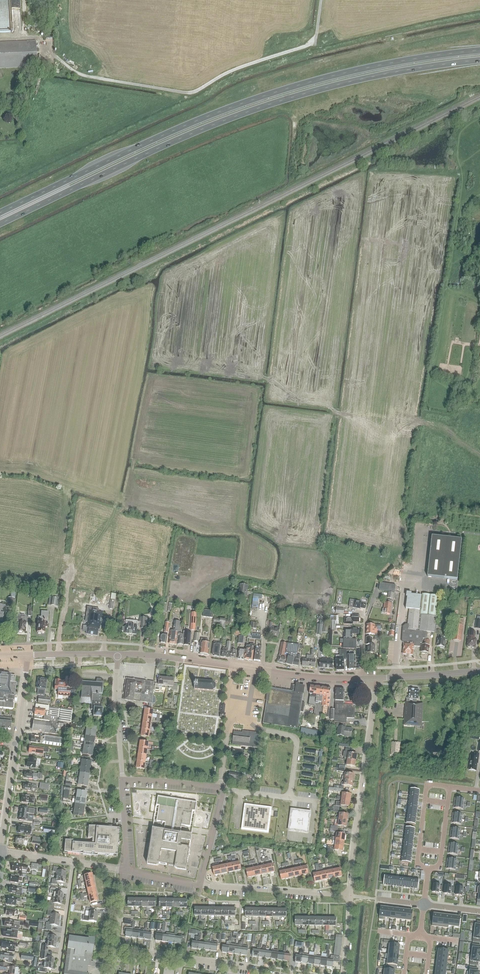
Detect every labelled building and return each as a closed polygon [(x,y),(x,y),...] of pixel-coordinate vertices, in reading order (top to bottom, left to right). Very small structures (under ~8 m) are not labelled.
[(17,10),(26,11),(27,0),(18,0),(17,10)] [(36,66),(35,41),(0,42),(0,68),(36,66)] [(427,577),(439,578),(457,580),(461,540),(431,537),(427,577)] [(248,586),(240,584),(238,595),(244,596),(244,599),(248,599),(247,603),(250,603),(251,596),(246,596),(248,586)] [(403,627),(401,641),(404,643),(403,654),(413,655),(414,650),(414,649),(414,648),(414,647),(414,646),(420,647),(421,647),(421,644),(422,644),(423,638),(426,639),(427,637),(427,634),(426,633),(426,632),(431,633),(434,633),(436,617),(434,617),(434,616),(435,616),(437,596),(422,594),(421,597),(421,596),(411,595),(412,593),(406,592),(406,597),(407,597),(405,610),(409,610),(408,625),(405,625),(403,627)] [(360,608),(365,609),(366,604),(361,603),(361,602),(354,600),(353,608),(360,609),(360,608)] [(392,601),(388,600),(387,603),(384,603),(383,609),(382,613),(384,613),(390,614),(392,604),(392,601)] [(99,609),(88,607),(86,626),(84,626),(83,631),(87,632),(86,634),(98,636),(99,630),(100,630),(103,612),(98,611),(99,609)] [(41,617),(38,616),(37,633),(38,633),(41,634),(41,633),(45,633),(45,627),(47,627),(48,612),(41,611),(41,617)] [(25,622),(25,615),(20,615),(20,616),(17,616),(17,621),(19,621),(19,623),(18,623),(18,626),(19,626),(18,631),(19,631),(19,632),(22,633),(22,632),(23,632),(23,631),(25,631),(26,622),(25,622)] [(357,615),(352,615),(352,617),(352,620),(348,620),(348,618),(345,618),(345,624),(347,624),(347,623),(351,623),(351,622),(359,622),(359,617),(357,617),(357,615)] [(147,629),(147,618),(140,618),(140,622),(126,621),(126,627),(125,628),(123,627),(122,632),(125,632),(125,634),(129,634),(129,635),(132,635),(137,635),(137,628),(147,629)] [(220,618),(220,619),(214,618),(213,621),(220,621),(221,622),(220,627),(225,628),(225,622),(226,622),(226,619),(220,618)] [(464,619),(454,618),(453,624),(455,625),(453,640),(461,641),(463,625),(464,619)] [(166,643),(169,623),(166,622),(164,634),(162,634),(161,643),(166,643)] [(177,645),(177,640),(178,632),(180,632),(181,622),(176,622),(174,622),(172,632),(171,631),(169,644),(177,645)] [(272,623),(269,622),(267,637),(278,638),(279,628),(271,627),(272,623)] [(351,632),(344,632),(344,638),(351,638),(351,634),(359,634),(359,629),(351,629),(351,632)] [(467,641),(468,641),(467,647),(468,647),(469,647),(470,648),(471,647),(475,648),(476,639),(474,639),(475,633),(468,632),(468,631),(467,635),(466,636),(468,638),(468,639),(467,641)] [(183,632),(183,634),(183,639),(184,639),(184,645),(190,645),(191,633),(183,632)] [(444,635),(443,636),(438,635),(438,639),(437,639),(437,642),(437,647),(440,647),(440,648),(444,649),(444,644),(445,644),(445,640),(446,640),(447,640),(448,636),(447,635),(444,635)] [(372,645),(372,638),(366,638),(366,645),(367,645),(367,649),(368,649),(367,653),(374,653),(375,645),(372,645)] [(207,654),(208,653),(210,643),(207,643),(208,640),(203,639),(203,642),(200,642),(199,647),(201,647),(200,653),(201,654),(204,655),(204,654),(207,654)] [(356,640),(343,639),(343,649),(356,649),(356,640)] [(429,640),(425,639),(424,645),(422,645),(421,653),(422,653),(425,654),(425,653),(428,653),(428,649),(429,649),(430,646),(429,646),(429,640)] [(221,656),(229,657),(230,646),(231,642),(227,642),(226,648),(223,648),(222,651),(221,650),(221,656)] [(286,665),(288,656),(285,655),(287,644),(286,644),(281,643),(279,653),(280,653),(277,662),(286,665)] [(213,655),(220,656),(221,645),(214,644),(212,654),(213,655)] [(252,661),(254,645),(250,644),(250,646),(247,646),(246,648),(244,659),(248,660),(252,661)] [(295,661),(297,654),(300,645),(287,644),(286,650),(286,653),(288,654),(288,656),(286,665),(292,666),(292,665),(293,661),(295,661)] [(302,659),(302,666),(315,667),(315,660),(314,660),(314,656),(313,656),(314,650),(311,650),(311,655),(307,655),(307,659),(302,659)] [(347,660),(347,650),(339,650),(339,655),(336,656),(336,660),(336,671),(344,671),(344,660),(347,660)] [(297,654),(295,661),(293,661),(292,665),(298,666),(300,655),(297,654)] [(348,669),(349,671),(351,671),(351,669),(356,669),(355,655),(348,655),(348,669)] [(13,710),(14,704),(13,704),(16,683),(15,683),(15,676),(10,676),(11,675),(0,674),(0,709),(13,710)] [(166,686),(166,678),(159,678),(159,684),(155,684),(155,690),(159,690),(160,688),(162,688),(162,686),(166,686)] [(174,679),(166,678),(166,686),(169,687),(169,689),(172,689),(172,690),(177,691),(177,684),(173,684),(174,679)] [(37,695),(44,696),(45,690),(46,690),(47,680),(38,679),(37,689),(38,689),(37,695)] [(60,681),(59,681),(59,680),(57,679),(56,681),(55,681),(55,686),(54,686),(54,690),(58,691),(57,696),(69,697),(70,690),(66,690),(66,686),(66,682),(60,682),(60,681)] [(127,679),(126,693),(152,697),(154,683),(153,682),(127,679)] [(213,682),(195,680),(195,683),(194,687),(194,689),(212,691),(215,688),(216,684),(213,682)] [(263,724),(287,728),(297,730),(300,712),(303,713),(305,703),(302,703),(304,687),(299,686),(299,685),(297,684),(296,687),(296,688),(293,687),(294,686),(293,686),(292,692),(290,692),(269,688),(267,701),(266,701),(263,724)] [(316,699),(318,687),(311,686),(310,688),(309,688),(309,691),(310,691),(310,694),(309,705),(316,706),(316,705),(315,705),(316,699)] [(321,717),(323,702),(324,688),(318,687),(316,699),(315,705),(316,705),(316,706),(316,708),(315,707),(314,715),(312,715),(311,723),(315,724),(316,716),(321,717)] [(324,688),(323,702),(321,717),(329,718),(330,709),(329,709),(330,697),(331,689),(324,688)] [(353,718),(354,705),(343,705),(344,701),(344,690),(336,689),(334,722),(346,724),(347,718),(353,718)] [(416,702),(417,699),(418,700),(419,690),(407,689),(406,699),(407,699),(406,702),(405,702),(403,725),(421,726),(423,703),(416,702)] [(152,703),(152,697),(126,693),(125,701),(134,702),(134,701),(141,702),(152,703)] [(101,702),(91,701),(91,705),(90,710),(93,711),(93,717),(102,718),(103,708),(100,708),(101,702)] [(59,718),(59,721),(70,723),(71,719),(72,715),(72,710),(60,709),(49,707),(49,706),(37,704),(36,708),(35,708),(35,709),(34,709),(34,712),(35,712),(34,715),(38,715),(38,716),(41,717),(42,716),(44,716),(51,717),(59,718)] [(144,716),(152,718),(153,711),(145,710),(144,716)] [(63,727),(64,723),(49,721),(49,723),(33,720),(33,727),(31,727),(31,729),(32,730),(32,731),(44,733),(57,735),(58,727),(63,727)] [(8,730),(10,731),(11,723),(9,722),(0,721),(0,729),(8,730)] [(346,725),(337,724),(336,727),(338,727),(337,735),(351,737),(352,729),(346,728),(346,725)] [(87,726),(85,736),(95,738),(96,727),(87,726)] [(318,731),(310,730),(308,736),(317,738),(318,731)] [(232,744),(243,745),(242,746),(261,749),(262,744),(261,744),(262,734),(247,732),(247,734),(244,733),(243,735),(233,734),(232,744)] [(40,736),(37,735),(37,737),(31,736),(30,743),(39,744),(42,744),(41,745),(54,747),(54,746),(61,747),(62,737),(44,735),(42,737),(40,736)] [(85,739),(84,742),(94,744),(95,738),(85,736),(81,735),(81,738),(85,739)] [(94,744),(84,742),(80,741),(80,744),(84,745),(83,748),(93,750),(94,744)] [(399,755),(400,742),(392,742),(391,755),(399,755)] [(40,755),(40,752),(48,753),(48,748),(43,747),(43,749),(29,747),(28,753),(40,755)] [(344,760),(347,760),(356,761),(357,755),(352,754),(352,750),(345,749),(345,752),(343,751),(343,756),(344,757),(344,760)] [(469,770),(476,771),(477,763),(478,763),(479,754),(475,754),(475,757),(470,756),(469,770)] [(27,764),(26,764),(26,767),(35,768),(35,766),(39,766),(40,760),(29,759),(29,761),(28,761),(27,764)] [(81,763),(81,767),(90,768),(91,762),(81,761),(81,759),(78,759),(77,762),(81,763)] [(238,774),(230,773),(229,778),(237,779),(240,780),(240,782),(244,783),(245,777),(241,776),(241,775),(238,774)] [(87,787),(88,780),(79,779),(75,779),(75,781),(78,781),(78,785),(87,787)] [(353,781),(345,780),(344,783),(342,782),(342,786),(335,785),(334,788),(343,789),(344,785),(352,787),(353,781)] [(21,802),(30,804),(33,804),(34,801),(34,797),(31,797),(31,796),(27,796),(22,796),(21,802)] [(197,802),(158,796),(147,864),(157,865),(157,863),(177,866),(177,868),(186,870),(197,802)] [(339,809),(339,806),(341,807),(341,805),(349,807),(350,801),(342,800),(341,802),(337,802),(336,806),(334,805),(334,808),(339,809)] [(243,828),(267,831),(269,816),(269,814),(270,809),(254,807),(252,807),(246,806),(243,828)] [(83,811),(74,809),(71,809),(70,812),(74,812),(73,816),(82,817),(83,811)] [(289,830),(307,832),(310,813),(306,813),(306,812),(296,810),(296,814),(291,813),(289,830)] [(340,813),(339,818),(337,817),(336,820),(347,822),(348,815),(340,813)] [(28,815),(19,814),(19,821),(32,822),(33,817),(27,817),(28,815)] [(335,820),(334,826),(331,826),(330,829),(338,830),(338,826),(346,827),(347,822),(336,820),(335,820)] [(26,827),(26,826),(18,825),(18,828),(17,828),(17,831),(18,831),(17,832),(25,834),(25,835),(30,836),(31,827),(26,827)] [(109,856),(109,855),(117,856),(118,844),(119,842),(118,840),(119,829),(104,828),(104,826),(88,826),(88,838),(92,838),(92,841),(74,839),(74,841),(65,840),(64,852),(91,856),(91,854),(105,855),(107,857),(109,856)] [(344,842),(345,835),(337,834),(336,841),(344,842)] [(17,837),(16,844),(26,845),(27,839),(17,837)] [(343,851),(344,842),(336,841),(335,847),(328,846),(327,852),(333,853),(333,850),(343,851)] [(232,859),(233,864),(234,871),(241,870),(240,862),(236,863),(234,856),(231,856),(232,859)] [(21,872),(21,874),(26,875),(28,866),(19,864),(19,865),(13,864),(12,871),(21,872)] [(228,873),(234,871),(233,864),(226,865),(228,873)] [(273,864),(267,866),(268,873),(275,872),(273,864)] [(226,865),(219,866),(221,874),(228,873),(226,865)] [(319,868),(320,873),(321,881),(328,879),(327,872),(322,873),(322,871),(323,871),(322,865),(318,866),(319,868)] [(221,874),(219,866),(212,868),(214,875),(221,874)] [(267,866),(260,867),(261,875),(268,873),(267,866)] [(56,876),(58,876),(65,877),(66,872),(59,871),(60,868),(54,867),(53,871),(56,873),(56,876)] [(254,876),(261,875),(260,867),(253,869),(254,876)] [(293,870),(295,877),(302,876),(300,868),(293,870)] [(254,876),(253,869),(246,870),(248,878),(254,876)] [(333,870),(335,878),(342,876),(340,869),(333,870)] [(288,879),(295,877),(293,870),(286,871),(288,879)] [(327,872),(328,879),(335,878),(333,870),(327,872)] [(286,871),(280,872),(281,880),(288,879),(286,871)] [(315,882),(321,881),(320,873),(313,875),(315,882)] [(84,876),(85,882),(93,880),(92,874),(84,876)] [(65,877),(58,876),(56,876),(55,879),(52,879),(51,884),(57,885),(58,882),(65,883),(65,877)] [(87,889),(95,887),(93,880),(85,882),(87,889)] [(442,892),(442,886),(439,886),(440,883),(434,882),(432,892),(439,893),(439,892),(442,892)] [(451,887),(451,884),(445,883),(444,894),(450,894),(450,893),(453,894),(454,888),(451,887)] [(465,895),(466,889),(463,889),(463,886),(457,885),(456,895),(462,896),(462,895),(465,895)] [(16,895),(21,895),(22,888),(13,887),(9,887),(9,892),(12,893),(16,894),(16,895)] [(95,887),(87,889),(89,896),(96,894),(95,887)] [(53,897),(55,898),(62,899),(63,893),(56,892),(56,889),(51,888),(50,893),(53,894),(53,897)] [(98,901),(96,894),(89,896),(90,903),(98,901)] [(8,897),(7,904),(16,906),(16,902),(20,902),(21,899),(8,897)] [(62,899),(55,898),(53,897),(52,900),(49,901),(48,905),(54,906),(55,903),(61,904),(62,899)] [(89,917),(83,916),(83,920),(96,922),(97,912),(94,912),(94,909),(86,908),(86,911),(89,912),(89,917)] [(50,919),(52,919),(59,920),(60,915),(53,914),(53,911),(48,910),(47,915),(50,916),(50,919)] [(14,921),(5,919),(4,926),(13,927),(12,929),(18,930),(19,929),(19,928),(20,926),(19,925),(19,922),(14,921)] [(59,920),(52,919),(50,919),(49,922),(46,922),(45,927),(51,928),(51,925),(58,926),(59,920)] [(125,937),(132,938),(132,931),(133,928),(134,929),(135,925),(132,925),(132,928),(130,928),(125,928),(124,932),(126,932),(125,937)] [(139,929),(138,939),(144,940),(145,933),(145,930),(147,930),(147,927),(145,927),(144,930),(143,929),(142,930),(139,929)] [(3,930),(3,935),(8,936),(8,937),(13,937),(13,938),(17,938),(18,930),(11,929),(11,931),(7,931),(3,930)] [(164,932),(165,929),(162,929),(162,932),(161,931),(161,932),(157,931),(156,941),(162,942),(163,935),(163,932),(164,932)] [(168,943),(174,943),(175,937),(176,937),(176,934),(177,934),(177,931),(175,931),(174,934),(173,934),(169,933),(168,943)] [(47,938),(47,941),(56,942),(57,937),(50,936),(50,933),(44,932),(44,936),(47,938)] [(179,937),(176,937),(175,937),(174,943),(185,945),(186,936),(179,935),(179,937)] [(88,938),(69,936),(63,973),(89,973),(86,973),(87,965),(90,966),(91,961),(90,960),(91,953),(92,953),(94,938),(88,937),(88,938)] [(201,937),(198,937),(196,936),(195,942),(192,942),(192,949),(198,949),(199,943),(199,940),(200,940),(201,937)] [(210,951),(212,941),(213,941),(213,939),(211,938),(211,941),(209,941),(205,941),(205,943),(204,950),(210,951)] [(390,944),(389,949),(399,950),(400,945),(394,944),(394,941),(389,940),(388,944),(390,944)] [(56,942),(47,941),(46,944),(43,944),(42,951),(48,952),(48,947),(55,948),(56,942)] [(228,954),(229,944),(231,944),(231,941),(229,941),(229,942),(227,941),(226,946),(223,946),(222,953),(228,954)] [(17,947),(18,944),(2,942),(1,948),(9,949),(9,952),(14,952),(15,947),(17,947)] [(234,954),(241,955),(242,945),(243,946),(244,943),(241,942),(239,942),(239,945),(236,945),(234,954)] [(479,955),(479,949),(479,948),(479,945),(472,944),(472,948),(471,954),(479,955)] [(253,950),(252,957),(259,957),(259,951),(260,948),(261,948),(262,945),(259,945),(259,948),(257,948),(257,950),(253,950)] [(44,959),(44,962),(46,963),(53,964),(54,958),(47,957),(48,952),(42,951),(41,958),(44,959)] [(299,956),(296,956),(295,962),(302,963),(302,957),(303,953),(304,954),(304,951),(302,951),(300,951),(299,956)] [(314,965),(315,956),(317,956),(317,953),(314,952),(314,956),(309,955),(308,964),(314,965)] [(13,955),(9,954),(1,953),(0,959),(8,960),(8,961),(11,961),(11,958),(14,958),(15,956),(13,955)] [(327,967),(327,960),(328,957),(329,958),(330,954),(327,954),(327,957),(322,957),(320,966),(327,967)] [(471,954),(470,961),(470,964),(478,965),(478,962),(479,962),(479,955),(471,954)] [(331,958),(329,958),(328,957),(327,960),(327,967),(332,967),(333,962),(339,963),(339,965),(341,965),(342,960),(339,959),(340,957),(331,956),(331,958)] [(53,964),(46,963),(44,962),(43,965),(40,966),(39,967),(38,967),(38,971),(39,971),(39,972),(46,973),(47,968),(52,969),(53,964)] [(6,972),(6,970),(9,970),(9,973),(14,973),(15,967),(6,966),(7,964),(0,963),(0,971),(6,972)]
